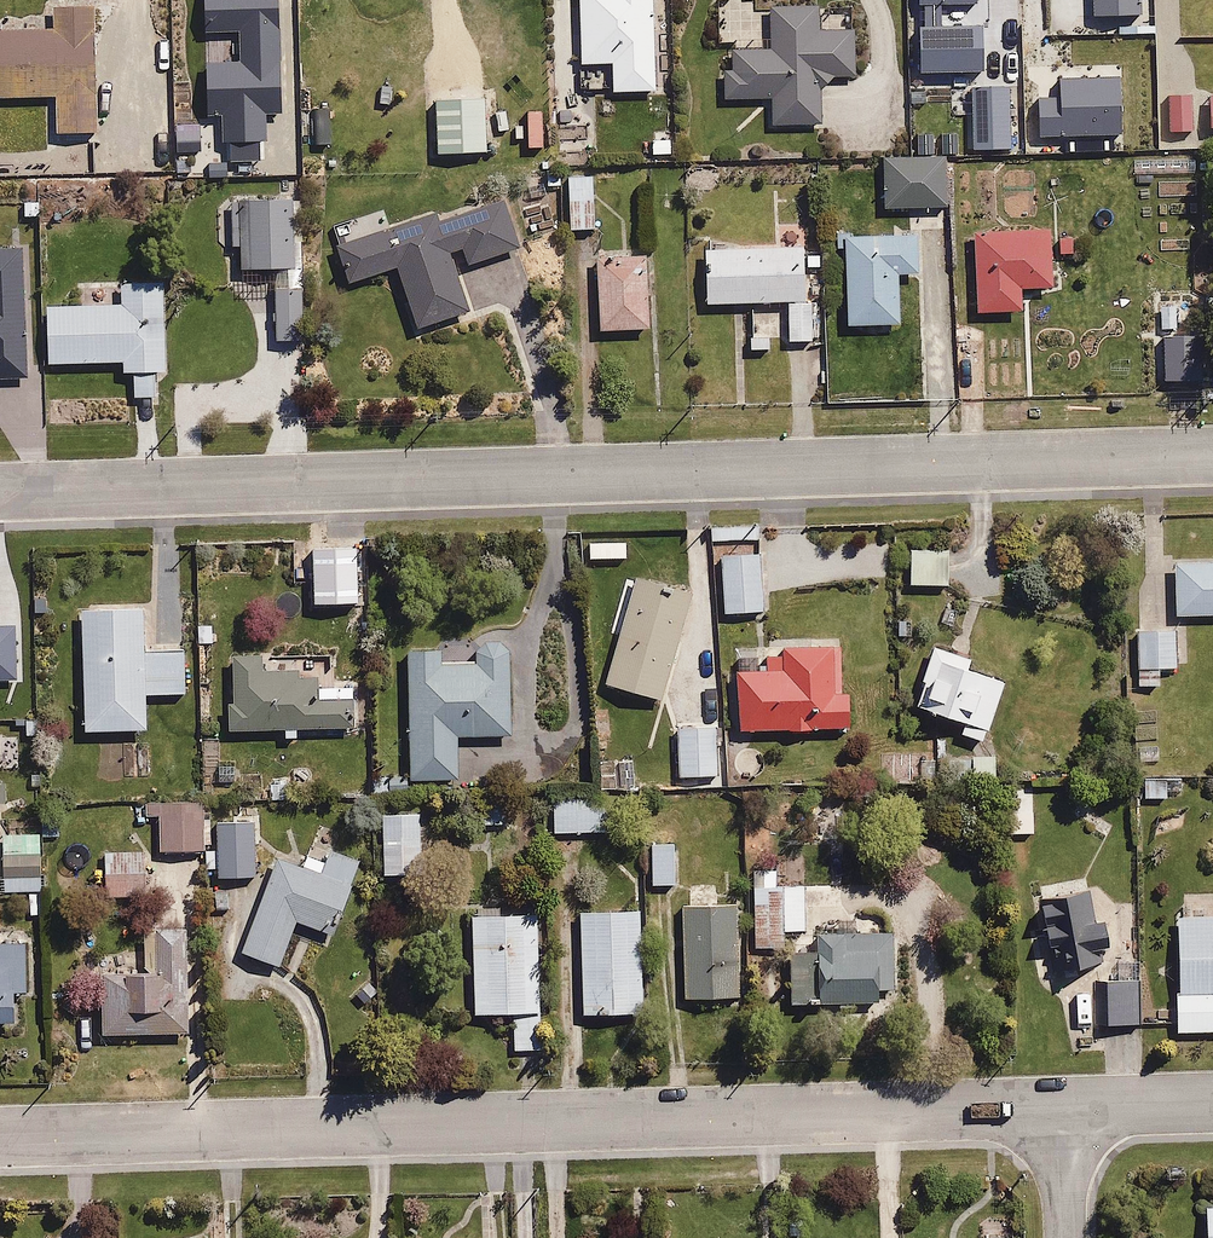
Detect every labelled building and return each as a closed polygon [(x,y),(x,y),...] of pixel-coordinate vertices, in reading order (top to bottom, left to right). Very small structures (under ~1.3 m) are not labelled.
[(653,0),(579,0),(581,63),(607,62),(608,94),(656,92),(653,0)] [(57,96),(58,135),(98,134),(94,3),(49,4),(50,32),(0,33),(0,98),(57,96)] [(770,50),(725,51),(726,100),(776,99),(776,128),(820,127),(819,77),(853,77),(852,28),(821,29),(820,5),(769,6),(770,50)] [(1192,91),(1169,92),(1170,134),(1193,134),(1192,91)] [(945,154),(882,155),(883,209),(946,208),(945,154)] [(594,174),(566,174),(568,228),(596,228),(594,174)] [(438,224),(433,211),(334,254),(349,290),(399,269),(425,330),(475,309),(450,250),(459,246),(468,268),(519,246),(498,198),(438,224)] [(301,201),(227,200),(227,243),(244,243),(244,270),(291,270),(291,239),(301,239),(301,201)] [(1051,226),(977,226),(977,313),(1021,313),(1021,290),(1051,290),(1051,226)] [(917,235),(844,236),(845,318),(829,318),(829,350),(849,349),(849,325),(900,325),(900,274),(917,273),(917,235)] [(804,248),(702,250),(704,306),(789,304),(790,343),(814,342),(813,319),(823,319),(823,297),(806,298),(804,248)] [(24,249),(0,250),(0,390),(27,389),(24,249)] [(648,252),(598,253),(600,327),(650,326),(648,252)] [(163,371),(161,282),(84,285),(85,303),(49,304),(51,363),(123,361),(123,373),(138,373),(138,397),(158,396),(157,371),(163,371)] [(304,288),(277,288),(276,339),(304,339),(304,288)] [(717,527),(717,543),(757,543),(757,527),(717,527)] [(366,536),(324,537),(325,588),(367,587),(366,536)] [(948,547),(909,548),(910,587),(949,587),(948,547)] [(762,612),(759,551),(720,552),(723,614),(762,612)] [(1175,616),(1212,615),(1212,554),(1173,555),(1175,616)] [(694,594),(636,575),(601,680),(659,700),(694,594)] [(141,608),(80,609),(83,730),(146,729),(145,697),(191,696),(190,651),(142,652),(141,608)] [(1176,628),(1134,628),(1134,688),(1161,688),(1161,669),(1176,669),(1176,628)] [(441,649),(409,650),(410,781),(459,781),(459,738),(510,737),(510,647),(472,647),(473,664),(441,664),(441,649)] [(778,670),(737,671),(739,733),(849,730),(848,693),(838,693),(837,647),(778,649),(778,670)] [(971,658),(934,647),(917,706),(964,720),(961,732),(985,739),(1002,682),(967,672),(971,658)] [(262,652),(227,653),(229,735),(348,732),(347,687),(317,688),(317,677),(295,677),(295,668),(263,669),(262,652)] [(733,725),(679,726),(680,774),(733,773),(733,725)] [(993,753),(972,755),(974,778),(995,776),(993,753)] [(1170,774),(1144,775),(1145,802),(1171,800),(1170,774)] [(292,783),(267,784),(267,799),(292,799),(292,783)] [(203,799),(157,799),(158,852),(204,851),(203,799)] [(606,801),(552,802),(553,835),(607,833),(606,801)] [(420,812),(382,812),(383,875),(421,874),(420,812)] [(257,821),(216,823),(217,851),(206,851),(207,870),(218,870),(218,878),(259,876),(257,821)] [(675,841),(650,842),(652,886),(676,885),(675,841)] [(319,875),(277,860),(244,952),(281,966),(297,922),(332,935),(358,862),(328,851),(319,875)] [(45,852),(2,853),(3,890),(45,890),(45,852)] [(145,852),(103,852),(103,902),(145,902),(145,852)] [(808,930),(806,886),(782,887),(783,931),(808,930)] [(1049,970),(1112,960),(1105,917),(1094,919),(1090,889),(1038,897),(1049,970)] [(739,908),(680,909),(681,998),(740,997),(739,908)] [(642,911),(578,911),(579,1014),(643,1013),(642,911)] [(509,1051),(539,1051),(539,914),(472,914),(472,1015),(510,1015),(509,1051)] [(1177,917),(1179,998),(1212,997),(1212,917),(1177,917)] [(893,989),(893,930),(816,930),(816,945),(793,945),(793,1004),(880,1004),(880,989),(893,989)] [(153,977),(101,978),(102,1036),(190,1034),(188,932),(152,933),(153,977)] [(0,945),(0,1021),(15,1021),(15,995),(31,995),(30,944),(0,945)] [(1140,1022),(1138,977),(1096,978),(1097,1023),(1140,1022)] [(1202,1204),(1204,1237),(1212,1237),(1212,1204),(1202,1204)]
